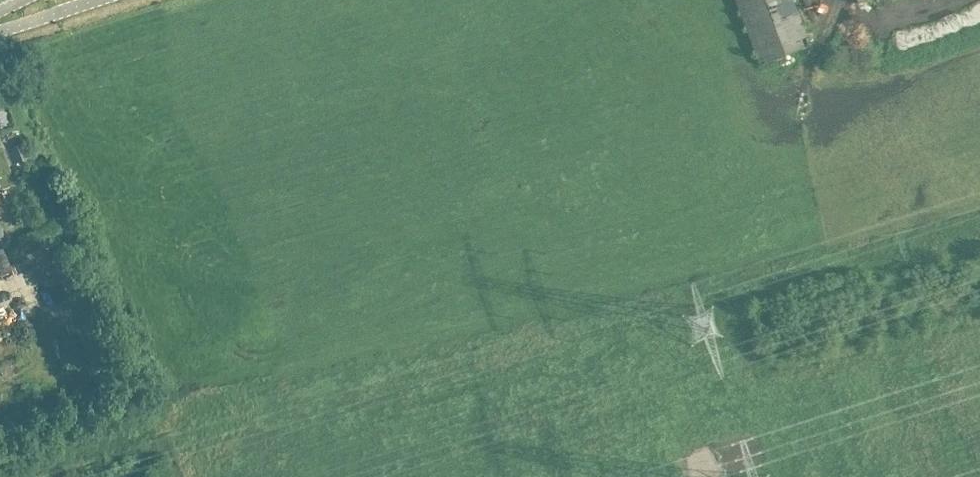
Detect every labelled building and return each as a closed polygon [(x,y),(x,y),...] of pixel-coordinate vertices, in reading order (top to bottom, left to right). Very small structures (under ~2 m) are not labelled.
[(766,54),(810,35),(797,0),(738,0),(760,56),(766,54)] [(888,45),(963,29),(957,0),(954,0),(882,15),(888,45)] [(18,137),(3,143),(14,169),(10,171),(15,183),(40,173),(34,160),(28,162),(18,137)] [(87,360),(79,338),(71,340),(80,362),(87,360)]
